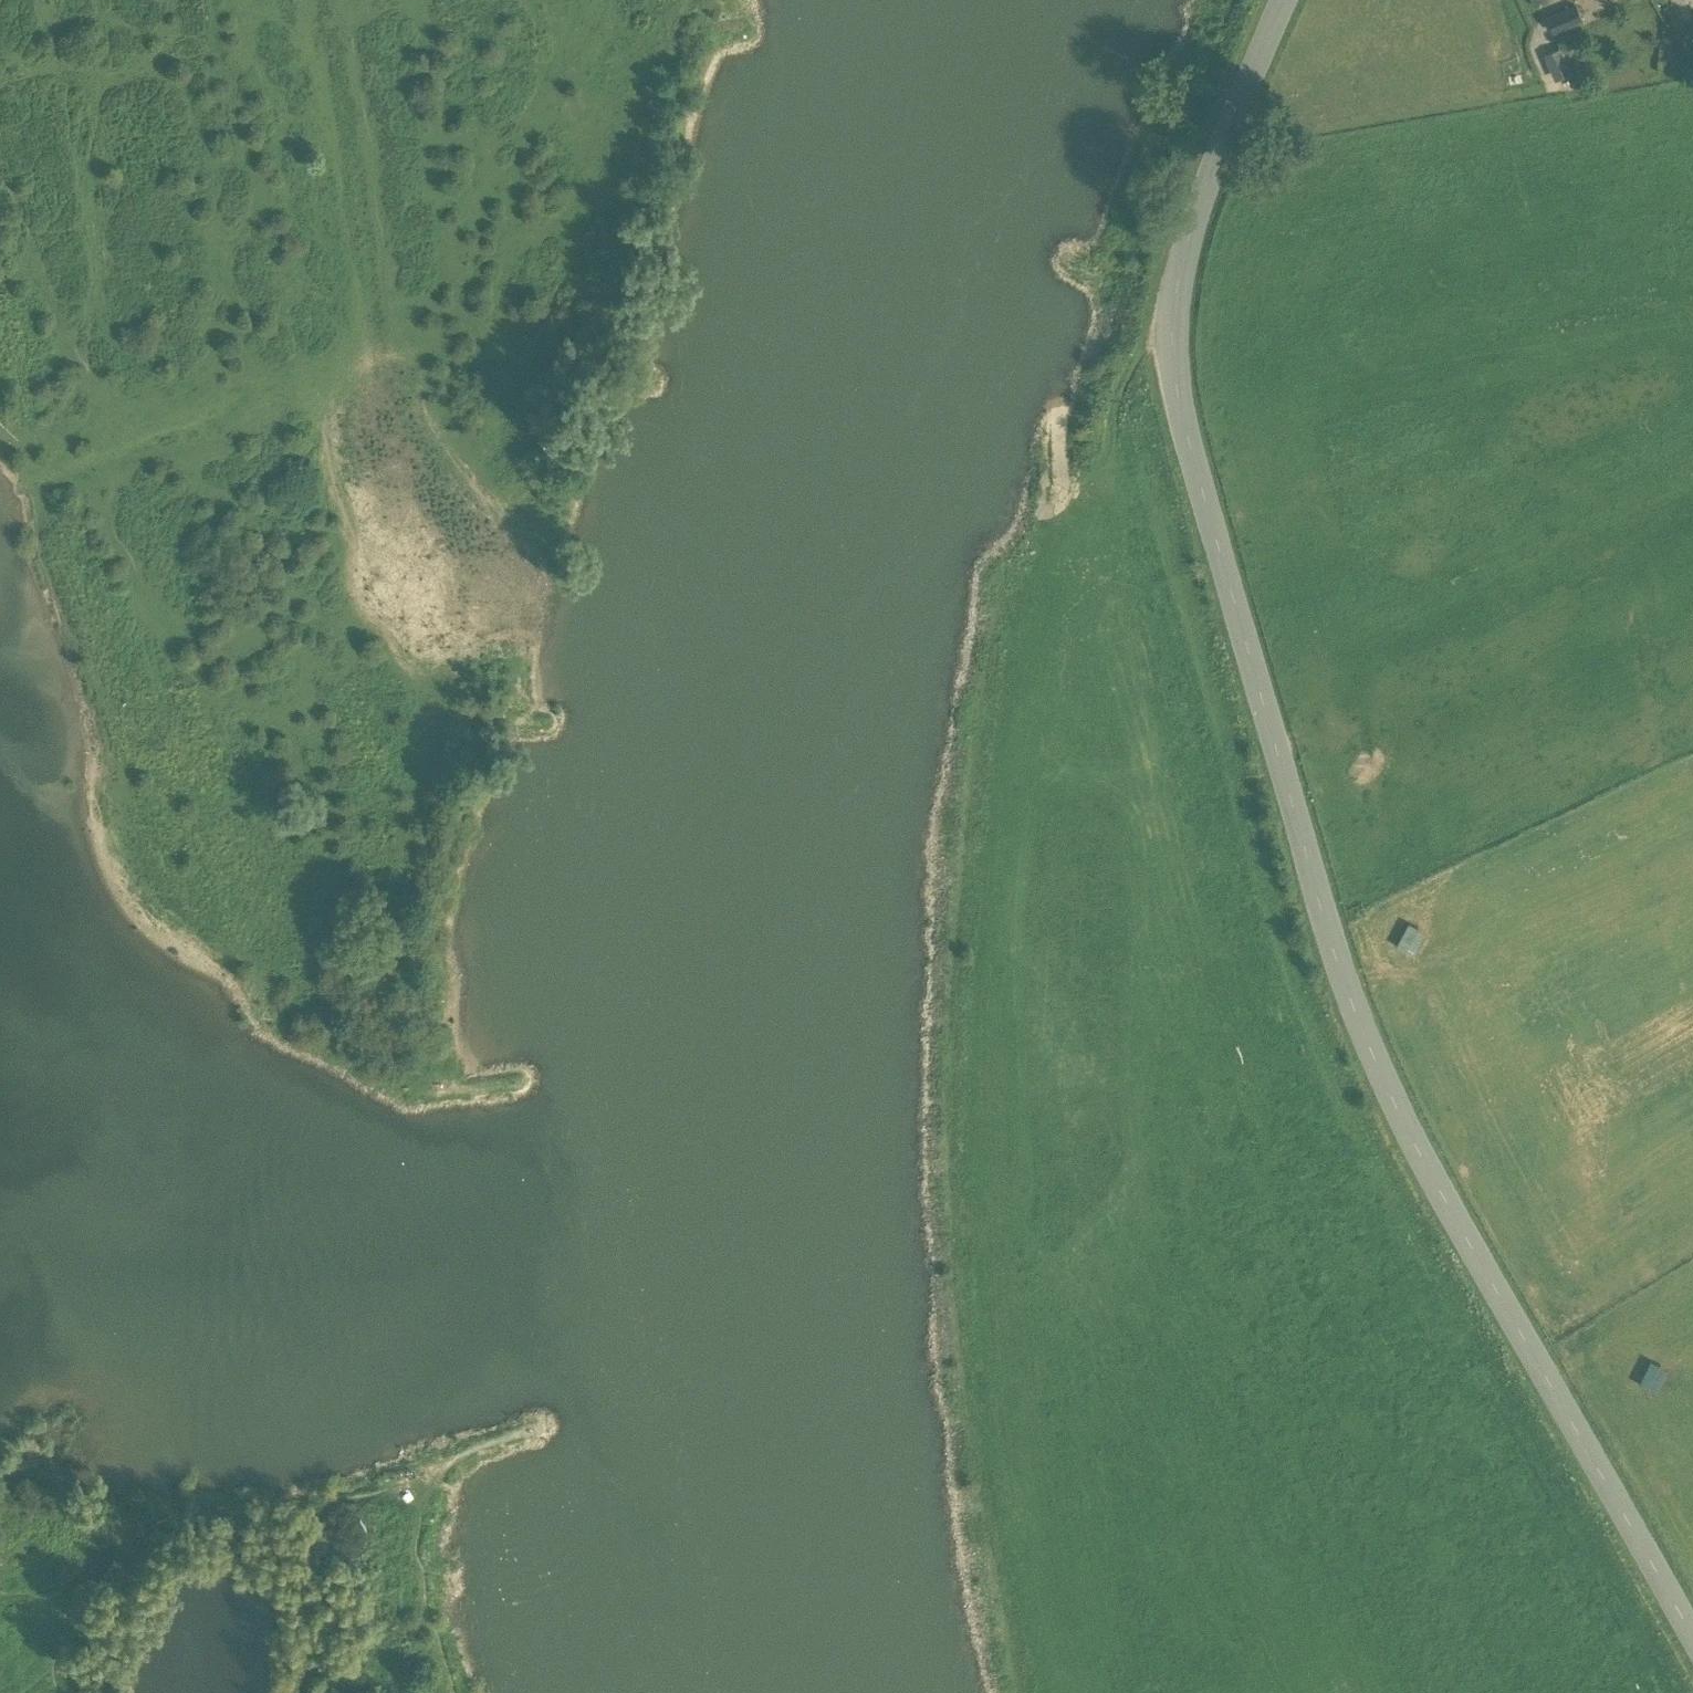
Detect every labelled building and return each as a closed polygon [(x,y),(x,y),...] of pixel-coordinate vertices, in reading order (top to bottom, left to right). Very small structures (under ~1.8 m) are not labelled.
[(1546,17),(1553,33),(1583,20),(1576,4),(1546,17)] [(1548,53),(1559,78),(1571,72),(1560,48),(1548,53)] [(1417,951),(1428,929),(1408,920),(1398,942),(1417,951)]
